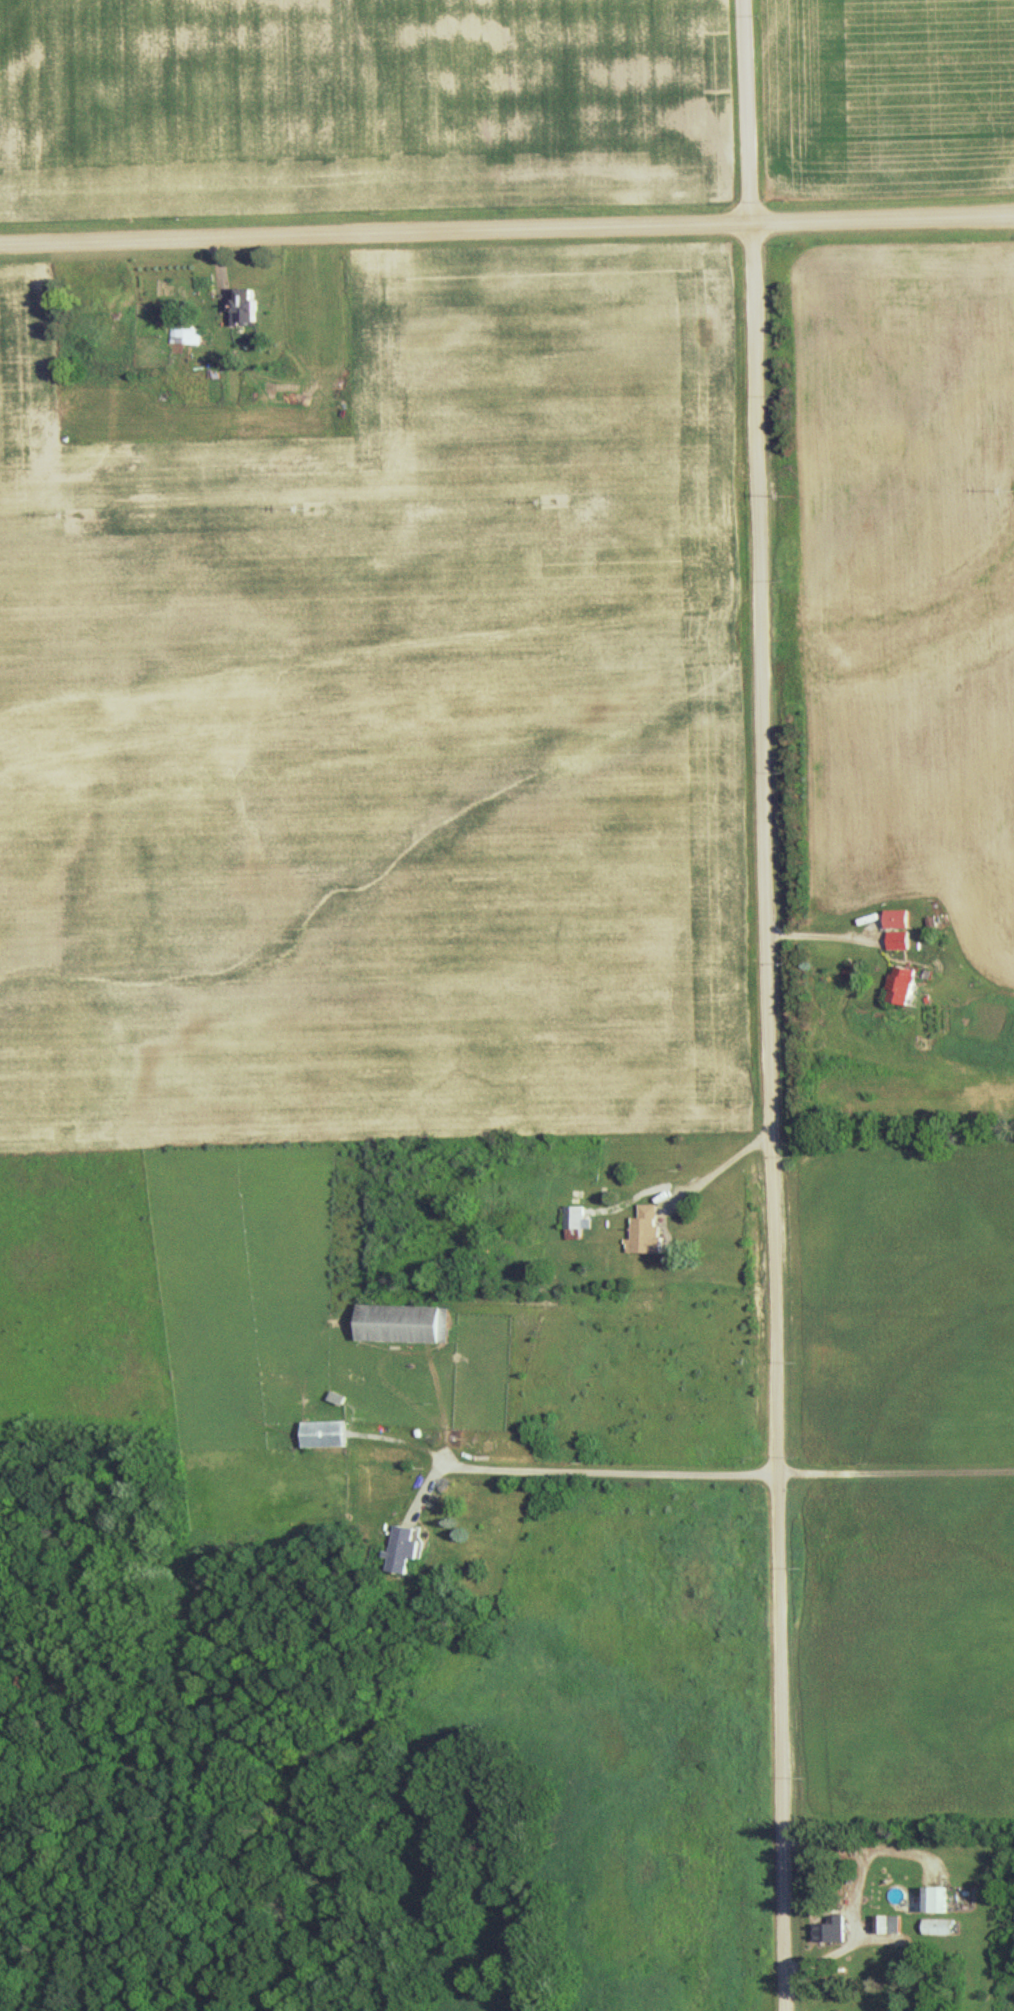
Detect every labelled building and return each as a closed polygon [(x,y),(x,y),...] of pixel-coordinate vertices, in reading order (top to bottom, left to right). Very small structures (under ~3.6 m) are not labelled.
[(260,286),(244,286),(243,308),(235,308),(235,324),(262,325),(263,295),(260,295),(260,286)] [(172,342),(203,343),(203,327),(172,326),(172,342)] [(890,908),(889,926),(913,927),(914,908),(890,908)] [(892,930),(892,946),(913,947),(913,930),(892,930)] [(917,1002),(922,966),(897,963),(894,987),(895,987),(894,998),(917,1002)] [(667,1251),(668,1236),(664,1235),(664,1223),(659,1223),(660,1203),(642,1203),(642,1216),(637,1216),(636,1238),(630,1237),(629,1250),(667,1251)] [(568,1204),(569,1226),(594,1225),(594,1216),(588,1217),(588,1204),(568,1204)] [(452,1341),(453,1305),(361,1302),(360,1339),(452,1341)] [(348,1419),(306,1419),(306,1446),(348,1445),(348,1419)] [(420,1558),(423,1540),(416,1539),(418,1526),(398,1523),(390,1569),(411,1573),(414,1557),(420,1558)] [(951,1911),(952,1885),(929,1885),(928,1910),(951,1911)] [(846,1913),(832,1914),(832,1922),(817,1922),(818,1940),(847,1939),(846,1913)] [(903,1932),(903,1914),(880,1914),(880,1931),(903,1932)] [(927,1933),(957,1933),(957,1917),(926,1918),(927,1933)]
